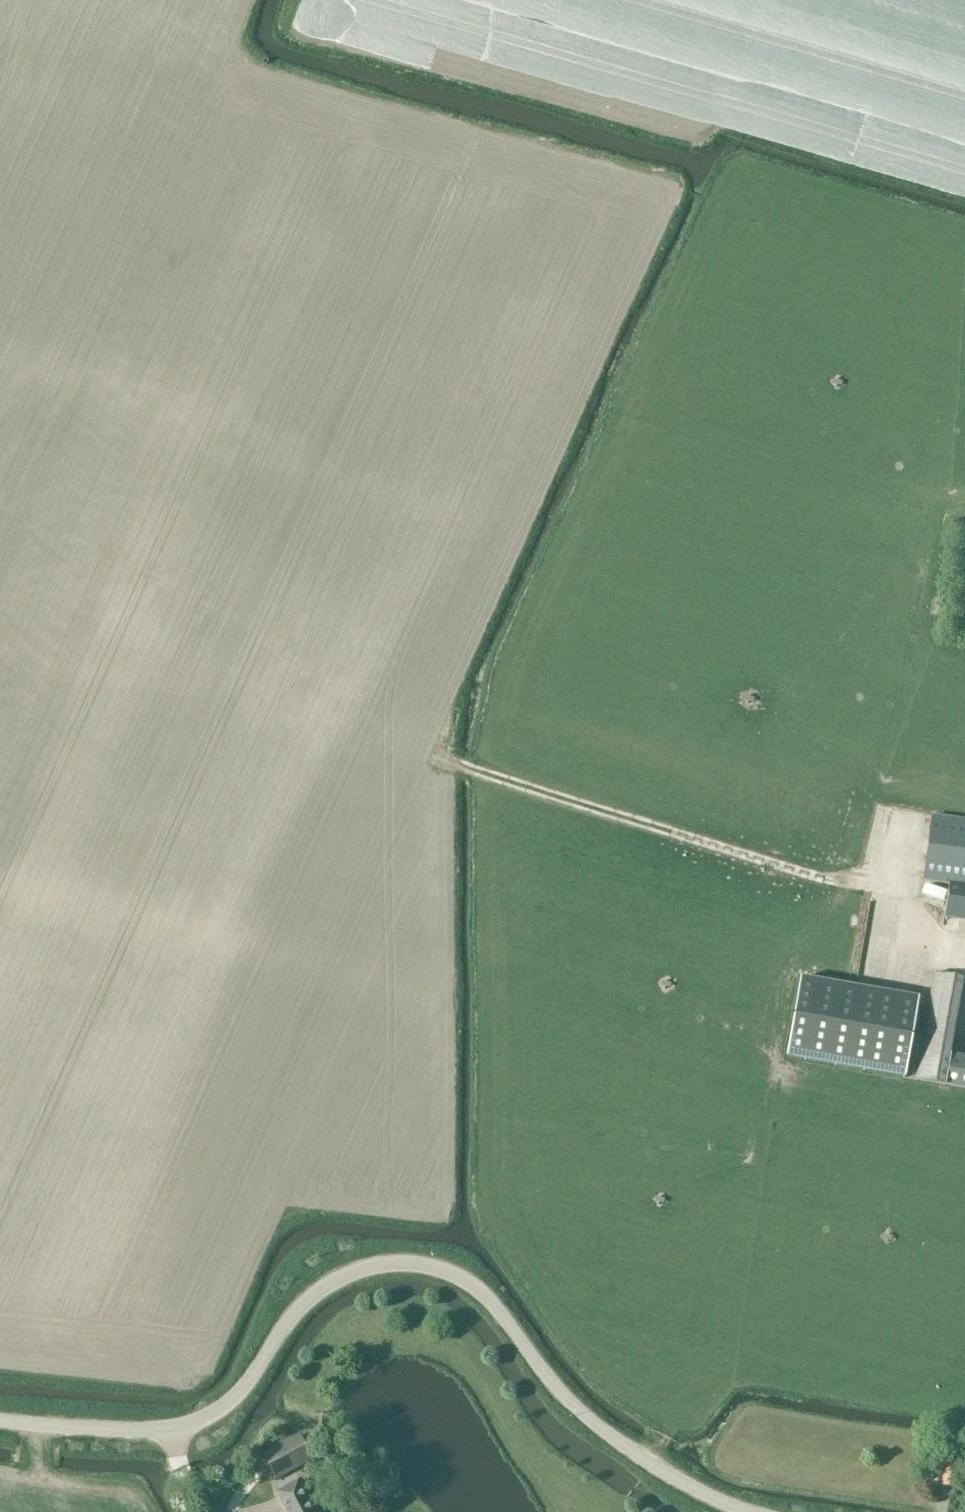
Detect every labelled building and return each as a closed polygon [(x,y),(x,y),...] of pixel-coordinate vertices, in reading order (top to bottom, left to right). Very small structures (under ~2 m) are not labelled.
[(964,922),(964,821),(932,816),(923,882),(949,885),(945,919),(964,922)] [(964,978),(933,973),(915,1080),(964,1089),(964,1057),(950,1054),(964,978)] [(918,999),(803,980),(789,1058),(905,1078),(918,999)] [(266,1457),(278,1481),(312,1463),(298,1439),(266,1457)] [(956,1489),(963,1449),(934,1445),(928,1484),(956,1489)] [(299,1485),(280,1495),(289,1511),(312,1511),(299,1485)]
